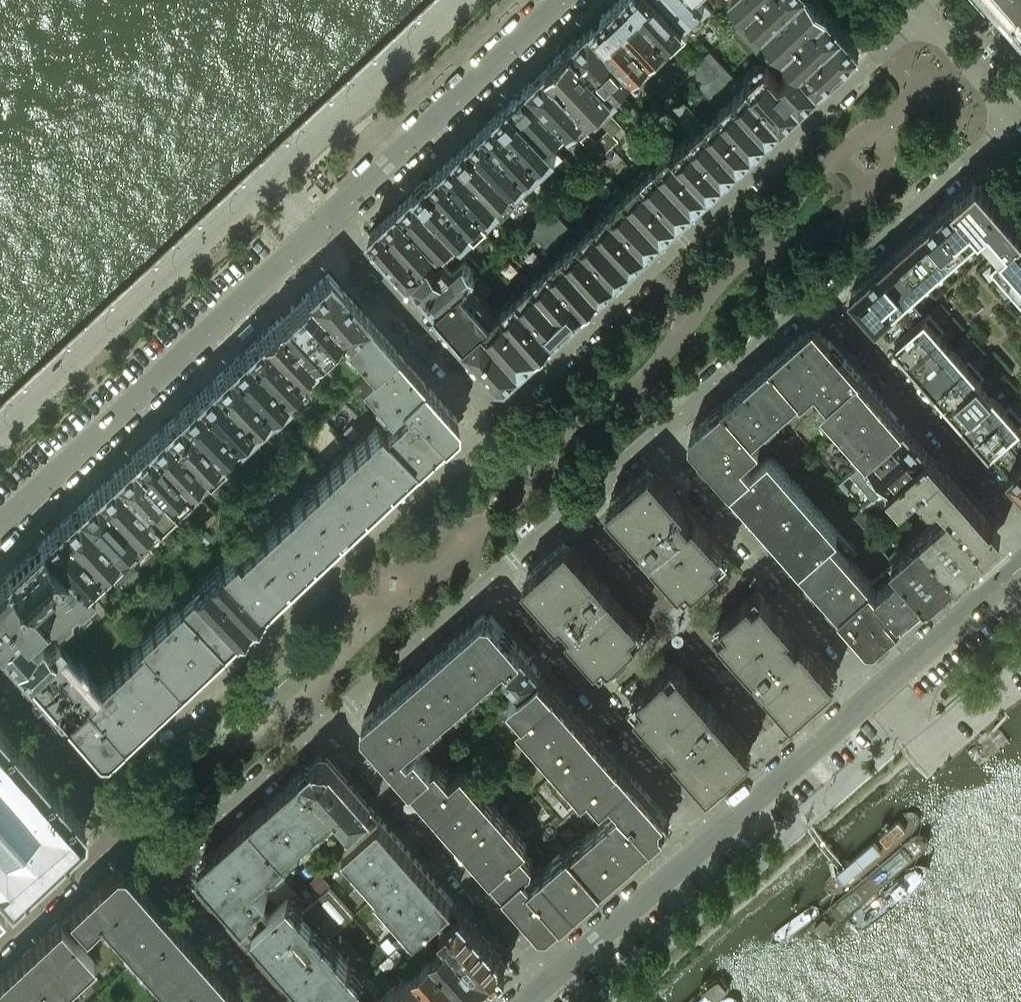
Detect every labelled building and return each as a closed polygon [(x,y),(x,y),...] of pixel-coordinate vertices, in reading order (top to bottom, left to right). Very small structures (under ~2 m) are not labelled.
[(609,6),(653,51),(669,35),(635,0),(617,0),(609,6)] [(669,35),(684,20),(665,0),(635,0),(669,35)] [(704,0),(665,0),(684,20),(695,32),(707,22),(702,17),(712,8),(704,0)] [(790,0),(756,0),(747,8),(751,11),(763,25),(790,0)] [(828,8),(821,0),(790,0),(763,25),(784,48),(828,8)] [(718,8),(731,22),(738,15),(725,1),(718,8)] [(653,51),(609,6),(603,12),(593,22),(636,67),(645,76),(662,60),(653,51)] [(800,66),(844,27),(828,9),(828,8),(784,48),(798,64),(800,66)] [(798,64),(784,48),(763,25),(751,11),(734,26),(763,58),(767,63),(782,79),(798,64)] [(593,22),(572,41),(616,87),(636,67),(593,22)] [(782,119),(856,49),(857,41),(844,27),(800,66),(798,64),(782,79),(767,63),(750,78),(747,81),(782,119)] [(616,87),(572,41),(563,49),(561,47),(555,53),(557,55),(549,63),(600,117),(609,127),(613,131),(621,123),(601,101),(616,87)] [(710,50),(687,71),(686,71),(688,73),(719,106),(732,94),(742,84),(710,50)] [(600,117),(549,63),(529,82),(570,125),(580,136),(600,117)] [(686,71),(687,71),(681,65),(673,73),(680,80),(688,73),(686,71)] [(782,119),(747,81),(747,80),(746,80),(742,84),(732,94),(768,132),(782,119)] [(529,82),(511,99),(552,143),(570,125),(529,82)] [(732,94),(719,106),(717,107),(753,146),(768,132),(732,94)] [(497,111),(498,112),(499,112),(544,161),(557,148),(552,143),(511,99),(497,111)] [(753,146),(717,107),(703,120),(739,159),(753,146)] [(498,112),(484,125),(530,174),(544,161),(499,112),(498,112)] [(739,159),(703,120),(688,135),(724,173),(738,160),(739,159)] [(471,137),(469,138),(516,187),(530,174),(484,125),(472,137),(471,137)] [(590,131),(582,138),(599,155),(610,144),(618,137),(613,131),(609,127),(597,139),(590,131)] [(724,173),(688,135),(674,148),(710,186),(724,173)] [(516,187),(469,138),(457,149),(458,150),(456,151),(502,200),(515,214),(517,212),(527,223),(540,211),(530,200),(529,201),(516,187)] [(710,186),(674,148),(671,145),(655,160),(694,201),(710,186)] [(456,151),(442,164),(489,213),(502,200),(456,151)] [(694,201),(655,160),(640,175),(679,216),(694,201)] [(431,174),(429,176),(477,225),(489,213),(442,164),(431,175),(431,174)] [(679,216),(640,175),(624,190),(663,231),(679,216)] [(429,176),(416,188),(464,237),(477,225),(429,176)] [(978,179),(973,182),(954,199),(980,229),(981,229),(990,239),(987,241),(997,251),(1008,241),(1020,229),(1020,228),(981,183),(978,179)] [(470,242),(464,237),(416,188),(399,204),(435,243),(449,258),(451,260),(470,242)] [(663,231),(624,190),(608,204),(647,245),(663,231)] [(980,229),(954,199),(940,212),(966,242),(980,229)] [(399,204),(383,219),(420,258),(421,256),(435,243),(399,204)] [(577,234),(548,204),(539,212),(541,215),(537,218),(535,216),(525,226),(554,256),(563,247),(577,234)] [(647,245),(608,204),(593,219),(632,260),(647,245)] [(966,242),(940,212),(925,224),(952,255),(966,242)] [(371,231),(410,276),(426,261),(421,256),(420,258),(383,219),(371,231)] [(632,260),(593,219),(579,232),(618,273),(625,266),(632,260)] [(719,224),(708,234),(716,242),(721,237),(726,232),(719,224)] [(952,255),(925,224),(910,237),(937,268),(952,255)] [(1020,259),(1020,229),(1008,241),(997,251),(992,256),(1006,272),(1020,259)] [(579,232),(577,234),(563,247),(602,288),(618,273),(579,232)] [(937,268),(910,237),(895,250),(922,281),(937,268)] [(563,247),(554,256),(547,262),(587,302),(602,288),(563,247)] [(922,281),(895,250),(881,263),(907,294),(908,293),(922,281)] [(457,266),(451,260),(449,258),(435,271),(426,261),(410,276),(426,294),(457,266)] [(464,259),(457,266),(426,294),(438,307),(468,280),(476,272),(475,271),(464,259)] [(1020,286),(1020,259),(1006,272),(1019,287),(1020,286)] [(587,302),(547,262),(532,276),(571,318),(587,302)] [(907,294),(881,263),(866,276),(892,307),(894,305),(908,321),(922,308),(908,293),(907,294)] [(327,272),(306,292),(348,335),(368,317),(327,272)] [(571,318),(532,276),(517,291),(556,332),(571,318)] [(892,307),(866,276),(850,290),(877,320),(891,336),(904,324),(891,308),(892,307)] [(495,311),(481,295),(468,280),(438,307),(466,339),(483,323),(495,311)] [(556,332),(517,291),(500,306),(539,347),(556,332)] [(306,292),(276,319),(311,356),(331,337),(338,344),(344,338),(348,335),(306,292)] [(539,347),(500,306),(495,311),(483,323),(521,364),(539,347)] [(909,357),(943,327),(929,310),(895,341),(909,357)] [(368,317),(348,335),(344,338),(371,369),(360,379),(374,395),(409,364),(368,317)] [(276,319),(262,333),(298,372),(312,358),(311,356),(276,319)] [(521,364),(483,323),(466,339),(478,353),(483,358),(484,360),(499,377),(507,377),(521,364)] [(810,325),(770,361),(799,394),(802,397),(816,385),(846,358),(818,326),(810,325)] [(922,372),(953,346),(940,331),(944,328),(943,327),(909,357),(922,372)] [(298,372),(262,333),(256,338),(254,336),(248,341),(251,343),(245,349),(284,390),(288,395),(304,379),(298,372)] [(936,388),(970,357),(969,356),(965,360),(953,346),(922,372),(936,388)] [(284,390),(245,349),(240,354),(237,351),(232,356),(235,359),(228,365),(267,405),(271,409),(274,413),(291,397),(288,395),(284,390)] [(949,403),(984,373),(970,357),(936,388),(949,403)] [(846,358),(816,385),(828,399),(859,373),(846,358)] [(770,361),(745,382),(774,415),(799,394),(770,361)] [(409,364),(374,395),(389,412),(401,401),(407,407),(400,414),(431,448),(456,425),(456,417),(439,398),(434,392),(409,364)] [(267,405),(228,365),(223,369),(221,367),(216,371),(218,374),(212,380),(254,425),(271,409),(267,405)] [(845,430),(882,399),(859,373),(828,399),(822,404),(845,430)] [(963,418),(993,392),(980,378),(985,374),(984,373),(949,403),(963,418)] [(254,425),(212,380),(207,385),(204,382),(199,387),(202,389),(195,396),(237,441),(254,425)] [(753,434),(774,415),(745,382),(691,430),(690,438),(717,468),(737,451),(742,457),(760,441),(753,434)] [(976,434),(1011,403),(1010,403),(1006,406),(993,392),(963,418),(976,434)] [(237,441),(195,396),(191,400),(188,397),(183,402),(186,405),(179,411),(221,456),(237,441)] [(888,483),(926,449),(882,399),(845,430),(868,456),(840,480),(861,506),(879,491),(888,483)] [(1020,423),(1020,415),(1011,403),(976,434),(991,450),(1020,423)] [(221,456),(179,411),(174,415),(172,412),(167,417),(169,420),(163,426),(205,471),(221,456)] [(431,448),(400,414),(384,428),(378,422),(366,434),(404,474),(431,448)] [(205,471),(163,426),(158,430),(156,428),(151,432),(153,435),(146,441),(189,486),(205,471)] [(289,429),(281,436),(289,444),(297,436),(289,429)] [(1012,440),(1020,450),(1020,432),(1012,440)] [(404,474),(366,434),(339,459),(377,499),(404,474)] [(189,486),(146,441),(142,445),(140,443),(135,447),(137,450),(131,456),(169,496),(173,500),(189,486)] [(1009,442),(995,455),(1009,470),(1008,470),(1020,485),(1020,456),(1009,442)] [(906,496),(941,466),(926,449),(888,483),(902,499),(906,496)] [(737,451),(717,468),(732,485),(752,468),(751,467),(737,451)] [(769,452),(751,467),(752,468),(732,485),(767,525),(804,492),(769,452)] [(169,496),(131,456),(114,472),(156,517),(167,506),(171,511),(179,519),(185,513),(173,500),(169,496)] [(377,499),(339,459),(314,483),(352,523),(377,499)] [(685,593),(729,555),(650,466),(607,504),(637,539),(666,571),(685,593)] [(991,524),(941,466),(906,496),(913,505),(918,501),(935,521),(969,559),(1001,531),(993,522),(991,524)] [(156,517),(114,472),(95,489),(138,534),(156,517)] [(352,523),(314,483),(293,502),(331,542),(352,523)] [(902,499),(888,483),(879,491),(893,506),(902,499)] [(138,534),(95,489),(94,491),(92,488),(87,492),(90,495),(77,506),(123,555),(124,555),(134,544),(131,540),(138,534)] [(804,492),(767,525),(799,562),(836,528),(804,492)] [(331,542),(293,502),(275,519),(313,559),(331,542)] [(133,567),(123,555),(77,506),(75,504),(69,509),(72,511),(59,523),(96,564),(115,584),(133,567)] [(313,559),(275,519),(250,543),(288,583),(313,559)] [(96,564),(59,523),(57,521),(52,526),(54,528),(42,540),(80,580),(96,564)] [(969,559),(935,521),(920,534),(954,572),(969,559)] [(204,528),(196,536),(204,544),(212,536),(204,528)] [(857,552),(836,528),(799,562),(840,609),(871,581),(851,557),(857,552)] [(954,572),(920,534),(906,547),(940,585),(954,572)] [(177,539),(160,556),(165,561),(182,545),(177,539)] [(626,607),(597,574),(567,539),(523,578),(602,667),(645,629),(626,607)] [(93,595),(80,580),(42,540),(7,572),(42,613),(56,628),(67,618),(77,628),(92,613),(83,604),(93,595)] [(234,551),(206,577),(248,621),(288,583),(250,543),(238,554),(234,551)] [(940,585),(906,547),(892,559),(894,561),(922,593),(925,597),(940,585)] [(894,561),(871,581),(900,612),(907,606),(911,610),(925,597),(922,593),(894,561)] [(7,572),(0,579),(0,638),(20,621),(25,627),(42,613),(7,572)] [(248,621),(206,577),(192,590),(233,634),(248,621)] [(900,612),(871,581),(840,609),(868,640),(876,641),(904,616),(900,612)] [(733,647),(762,680),(792,714),(835,676),(757,587),(713,625),(733,647)] [(233,634),(192,590),(179,602),(220,646),(220,647),(233,634)] [(138,640),(141,643),(180,685),(220,647),(220,646),(179,602),(138,640)] [(57,647),(66,639),(58,631),(56,628),(42,613),(25,627),(20,621),(0,638),(0,642),(18,662),(28,674),(57,647)] [(511,663),(524,651),(491,613),(483,613),(441,649),(480,693),(488,686),(481,679),(506,657),(511,663)] [(141,643),(99,683),(137,725),(180,685),(141,643)] [(92,686),(82,675),(57,647),(28,674),(64,716),(91,691),(92,686)] [(480,693),(441,649),(397,689),(429,725),(467,691),(474,698),(480,693)] [(540,669),(524,651),(511,663),(504,669),(507,672),(519,687),(520,688),(540,669)] [(673,661),(630,699),(709,788),(752,750),(722,715),(693,683),(673,661)] [(540,669),(520,688),(519,687),(509,696),(523,713),(518,718),(540,742),(576,710),(540,669)] [(99,683),(91,691),(64,716),(98,754),(106,754),(137,725),(99,683)] [(429,725),(397,689),(363,718),(363,726),(412,782),(433,764),(420,749),(419,749),(417,746),(410,752),(405,746),(429,725)] [(620,760),(576,710),(540,742),(583,792),(589,787),(620,760)] [(9,899),(83,830),(83,822),(0,727),(0,888),(9,899)] [(319,757),(286,786),(320,824),(337,809),(359,835),(379,817),(340,772),(339,770),(327,757),(319,757)] [(495,804),(462,767),(451,777),(436,760),(433,764),(412,782),(459,835),(495,804)] [(620,760),(589,787),(602,801),(612,793),(621,803),(633,818),(637,814),(634,811),(651,796),(620,760)] [(215,778),(210,782),(215,788),(220,783),(215,778)] [(286,786),(251,817),(285,855),(320,824),(286,786)] [(651,796),(634,811),(637,814),(633,818),(651,838),(668,824),(668,815),(662,808),(651,796)] [(621,803),(571,846),(602,882),(651,838),(633,818),(621,803)] [(528,840),(502,811),(495,804),(459,835),(505,888),(525,870),(531,864),(533,859),(522,846),(528,840)] [(257,883),(286,857),(285,855),(251,817),(200,861),(199,869),(241,917),(258,903),(268,894),(257,883)] [(403,843),(379,817),(359,835),(344,849),(367,875),(403,843)] [(428,872),(403,843),(367,875),(380,889),(378,891),(391,906),(428,872)] [(602,882),(571,846),(569,844),(531,877),(564,915),(602,882)] [(98,913),(135,880),(123,866),(115,866),(59,919),(76,937),(82,932),(99,915),(98,913)] [(311,875),(306,868),(301,873),(306,879),(311,875)] [(564,915),(531,877),(525,870),(505,888),(532,918),(540,927),(549,928),(564,915)] [(433,878),(428,872),(391,906),(415,934),(434,917),(453,900),(433,878)] [(327,886),(316,873),(308,880),(319,893),(327,886)] [(173,924),(135,880),(98,913),(99,915),(136,956),(173,924)] [(326,938),(353,914),(329,886),(301,911),(289,897),(268,915),(258,903),(241,917),(288,970),(326,938)] [(505,960),(453,900),(434,917),(451,937),(489,980),(504,967),(505,960)] [(94,957),(85,948),(76,937),(59,919),(20,955),(55,993),(94,957)] [(209,965),(173,924),(136,956),(172,997),(209,965)] [(91,943),(82,932),(76,937),(85,948),(91,943)] [(489,980),(451,937),(433,952),(472,995),(489,980)] [(288,970),(316,1001),(337,1001),(345,995),(362,979),(326,938),(288,970)] [(433,952),(415,968),(445,1001),(465,1001),(472,995),(433,952)] [(20,955),(0,973),(0,989),(6,996),(12,1001),(45,1001),(51,996),(52,996),(55,993),(20,955)] [(209,965),(172,997),(177,1001),(242,1001),(209,965)] [(415,968),(397,984),(413,1001),(445,1001),(415,968)] [(362,979),(374,993),(378,989),(366,976),(362,979)] [(397,984),(380,999),(382,1001),(413,1001),(397,984)] [(379,1000),(366,985),(358,992),(356,990),(347,997),(351,1001),(376,1001),(379,1000)] [(6,996),(0,989),(0,1001),(12,1001),(6,996)]
